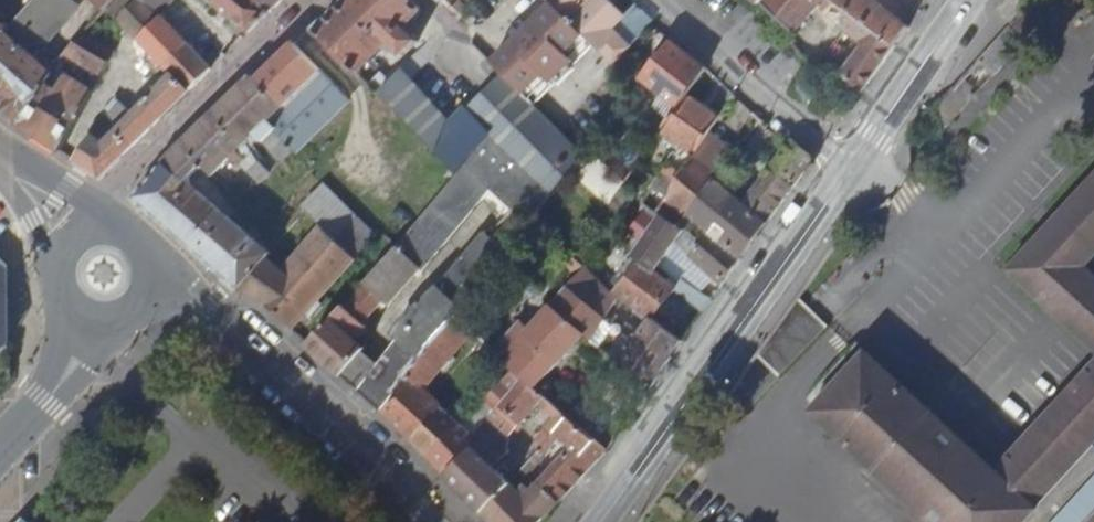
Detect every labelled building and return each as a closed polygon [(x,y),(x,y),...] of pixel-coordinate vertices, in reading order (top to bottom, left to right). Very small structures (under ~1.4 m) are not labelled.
[(19,127),(21,128),(46,84),(52,74),(20,47),(60,0),(34,0),(30,4),(7,30),(0,38),(0,100),(19,127)] [(10,19),(11,17),(13,15),(11,0),(0,0),(0,19),(10,19)] [(104,10),(113,0),(93,0),(104,10)] [(164,68),(187,46),(188,44),(160,15),(156,19),(152,15),(139,0),(113,0),(104,10),(164,68)] [(152,15),(165,0),(139,0),(152,15)] [(249,33),(268,16),(250,0),(210,0),(249,33)] [(268,16),(282,1),(284,0),(250,0),(268,16)] [(321,30),(319,32),(361,74),(387,47),(391,51),(389,53),(394,56),(400,51),(404,55),(418,40),(406,29),(423,10),(412,0),(347,0),(324,22),(317,27),(321,30)] [(569,22),(591,0),(547,0),(550,3),(569,22)] [(609,0),(591,0),(569,22),(593,46),(613,66),(628,48),(615,36),(616,35),(610,28),(623,15),(623,14),(609,0)] [(610,28),(616,35),(615,36),(628,48),(654,20),(639,6),(641,4),(640,0),(635,0),(623,14),(623,15),(610,28)] [(761,3),(793,33),(815,8),(822,0),(763,0),(761,3)] [(815,8),(820,12),(830,0),(822,0),(815,8)] [(870,0),(832,0),(837,3),(847,10),(852,13),(895,45),(907,28),(870,0)] [(916,15),(923,4),(918,0),(897,0),(916,15)] [(471,12),(459,1),(453,7),(455,9),(464,17),(465,18),(471,12)] [(508,45),(492,62),(505,75),(513,83),(525,96),(542,79),(551,88),(593,46),(569,22),(550,3),(508,45)] [(837,3),(832,14),(840,19),(847,10),(837,3)] [(841,46),(851,33),(860,41),(865,44),(854,60),(844,74),(858,89),(863,90),(878,69),(895,45),(852,13),(842,28),(844,29),(835,42),(841,46)] [(74,44),(109,65),(116,53),(84,33),(74,44)] [(672,40),(641,80),(675,108),(703,66),(684,50),(672,40)] [(860,41),(848,55),(854,60),(865,44),(860,41)] [(178,234),(239,288),(257,296),(272,309),(293,329),(307,313),(375,236),(323,186),(305,206),(307,208),(276,246),(289,263),(285,271),(273,261),(276,257),(272,253),(273,252),(188,181),(202,165),(237,194),(251,187),(225,164),(234,156),(250,168),(254,164),(259,159),(249,142),(269,123),(296,152),(349,98),(294,43),(278,59),(256,80),(252,76),(185,144),(179,150),(173,157),(160,170),(137,194),(137,198),(178,234)] [(63,56),(59,63),(71,69),(75,62),(93,72),(103,77),(109,65),(73,44),(63,56)] [(187,46),(164,68),(171,75),(189,92),(211,70),(187,46)] [(462,118),(447,121),(402,69),(380,93),(459,173),(465,166),(490,135),(553,193),(572,169),(584,154),(534,105),(525,96),(513,83),(505,75),(462,118)] [(93,72),(85,87),(94,92),(103,77),(93,72)] [(171,75),(105,145),(90,136),(76,162),(101,177),(149,131),(189,92),(171,75)] [(46,84),(21,128),(42,140),(61,152),(94,92),(85,87),(65,76),(58,90),(46,84)] [(542,79),(525,96),(534,105),(551,88),(542,79)] [(675,109),(651,143),(689,169),(693,163),(710,134),(711,133),(675,109)] [(760,118),(734,154),(731,158),(736,163),(766,124),(760,118)] [(710,134),(693,163),(714,180),(731,158),(734,154),(710,134)] [(459,173),(395,247),(418,266),(421,269),(481,201),(492,209),(504,219),(513,209),(530,223),(533,219),(553,193),(490,135),(465,166),(459,173)] [(791,138),(741,202),(767,223),(814,161),(813,156),(791,138)] [(572,169),(610,204),(623,185),(599,162),(606,155),(593,143),(584,154),(572,169)] [(265,161),(254,172),(264,181),(275,169),(265,161)] [(1089,265),(1093,260),(1093,176),(1006,273),(1093,352),(1093,270),(1089,265)] [(714,180),(690,213),(699,221),(709,229),(733,196),(714,180)] [(733,196),(709,229),(742,257),(753,241),(767,223),(741,202),(733,196)] [(669,204),(633,257),(636,260),(653,271),(675,240),(682,230),(674,224),(684,210),(671,199),(669,204)] [(699,221),(678,244),(688,253),(709,229),(699,221)] [(485,229),(406,314),(412,319),(359,389),(382,409),(434,336),(442,327),(456,312),(470,296),(487,279),(510,248),(485,229)] [(709,229),(688,253),(721,284),(731,271),(742,257),(709,229)] [(579,251),(591,263),(599,253),(588,242),(579,251)] [(391,252),(413,272),(418,266),(395,247),(391,252)] [(391,252),(343,306),(362,322),(383,299),(387,302),(413,272),(391,252)] [(568,261),(578,275),(586,268),(573,255),(568,261)] [(617,289),(615,290),(643,311),(651,316),(672,290),(700,312),(711,297),(681,280),(675,287),(653,271),(636,260),(617,289)] [(585,333),(652,384),(667,361),(682,339),(651,316),(637,332),(631,339),(604,320),(617,299),(586,268),(578,275),(551,306),(585,333)] [(585,333),(551,306),(547,310),(529,294),(513,313),(520,320),(517,323),(511,330),(507,334),(489,318),(491,315),(470,297),(456,312),(508,362),(512,366),(516,370),(524,378),(538,390),(552,372),(560,361),(585,333)] [(6,383),(15,373),(15,364),(14,355),(11,342),(9,330),(7,319),(3,306),(0,296),(0,383),(6,383)] [(758,357),(779,379),(829,329),(800,300),(758,357)] [(333,319),(350,336),(362,322),(343,306),(333,319)] [(643,311),(631,326),(637,332),(651,316),(643,311)] [(333,319),(310,344),(332,364),(343,374),(364,349),(350,336),(333,319)] [(434,336),(382,409),(405,432),(426,453),(459,420),(423,388),(461,345),(442,327),(434,336)] [(996,470),(866,352),(810,415),(929,521),(1028,521),(1039,509),(1037,507),(1092,447),(1093,444),(1093,362),(996,470)] [(508,362),(502,369),(506,372),(512,366),(508,362)] [(501,377),(484,395),(497,408),(524,378),(516,370),(506,382),(501,377)] [(524,378),(497,408),(489,417),(507,432),(541,392),(538,390),(524,378)] [(543,407),(553,417),(537,436),(542,441),(553,429),(566,414),(550,400),(543,407)] [(569,444),(538,478),(559,499),(580,474),(603,447),(566,414),(553,429),(558,434),(569,444)] [(482,435),(478,439),(475,442),(494,462),(506,449),(507,432),(489,417),(477,430),(482,435)] [(436,463),(445,472),(475,442),(478,439),(459,420),(426,453),(436,463)] [(553,429),(542,441),(538,446),(544,451),(558,434),(553,429)] [(477,506),(481,510),(509,479),(494,462),(475,442),(445,472),(459,487),(467,496),(477,506)] [(1092,447),(1037,507),(1039,509),(1028,521),(1093,521),(1093,449),(1092,447)] [(533,451),(521,465),(528,471),(541,459),(533,451)] [(559,499),(538,478),(529,487),(521,481),(516,488),(509,479),(481,510),(493,521),(537,521),(559,499)]
